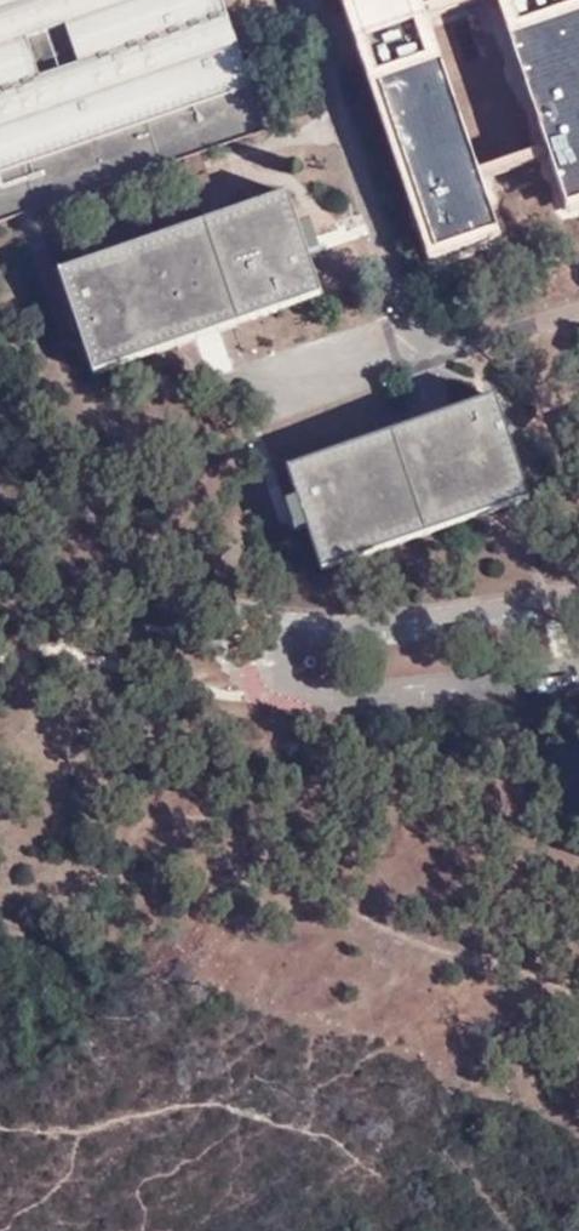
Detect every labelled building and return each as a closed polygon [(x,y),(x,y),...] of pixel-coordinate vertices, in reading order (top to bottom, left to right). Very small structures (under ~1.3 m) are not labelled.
[(17,215),(34,209),(184,158),(199,152),(265,129),(221,0),(0,0),(0,221),(17,215)] [(423,254),(496,225),(423,14),(480,0),(338,0),(423,254)] [(564,204),(578,199),(578,0),(492,0),(564,204)] [(205,221),(221,215),(199,152),(184,158),(205,221)] [(79,333),(84,347),(94,372),(322,295),(286,192),(221,215),(205,221),(58,272),(79,333)] [(62,338),(79,333),(58,272),(34,209),(17,215),(62,338)] [(211,392),(230,415),(234,412),(215,389),(211,392)] [(528,498),(493,396),(287,467),(322,570),(528,498)]
